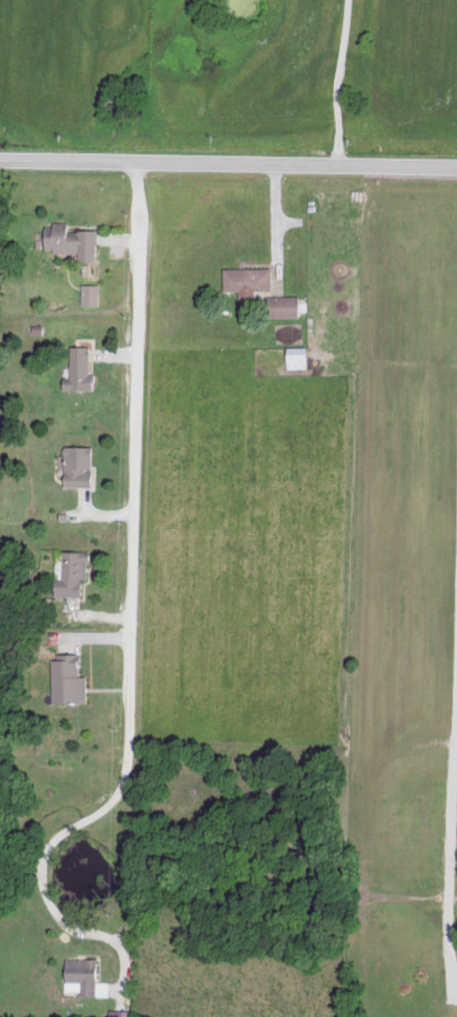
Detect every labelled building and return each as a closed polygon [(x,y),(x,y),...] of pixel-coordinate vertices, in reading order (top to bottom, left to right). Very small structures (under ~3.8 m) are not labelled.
[(92,230),(65,229),(65,223),(38,223),(37,250),(75,250),(75,258),(92,259),(92,230)] [(268,266),(220,267),(220,290),(236,289),(236,297),(252,297),(252,289),(269,289),(268,266)] [(79,304),(98,304),(98,283),(79,284),(79,304)] [(264,316),(297,316),(297,295),(264,296),(264,316)] [(67,377),(59,377),(59,388),(93,389),(93,373),(88,373),(88,346),(68,345),(67,377)] [(282,346),(283,367),(303,367),(302,346),(282,346)] [(90,446),(61,445),(60,485),(88,487),(89,469),(90,446)] [(59,577),(50,577),(50,595),(78,596),(78,578),(84,578),(84,560),(88,560),(89,551),(60,550),(59,577)] [(49,702),(83,702),(83,675),(79,675),(78,653),(60,653),(60,659),(49,659),(49,702)] [(108,996),(108,981),(96,981),(96,958),(62,958),(62,990),(78,990),(78,995),(108,996)]
